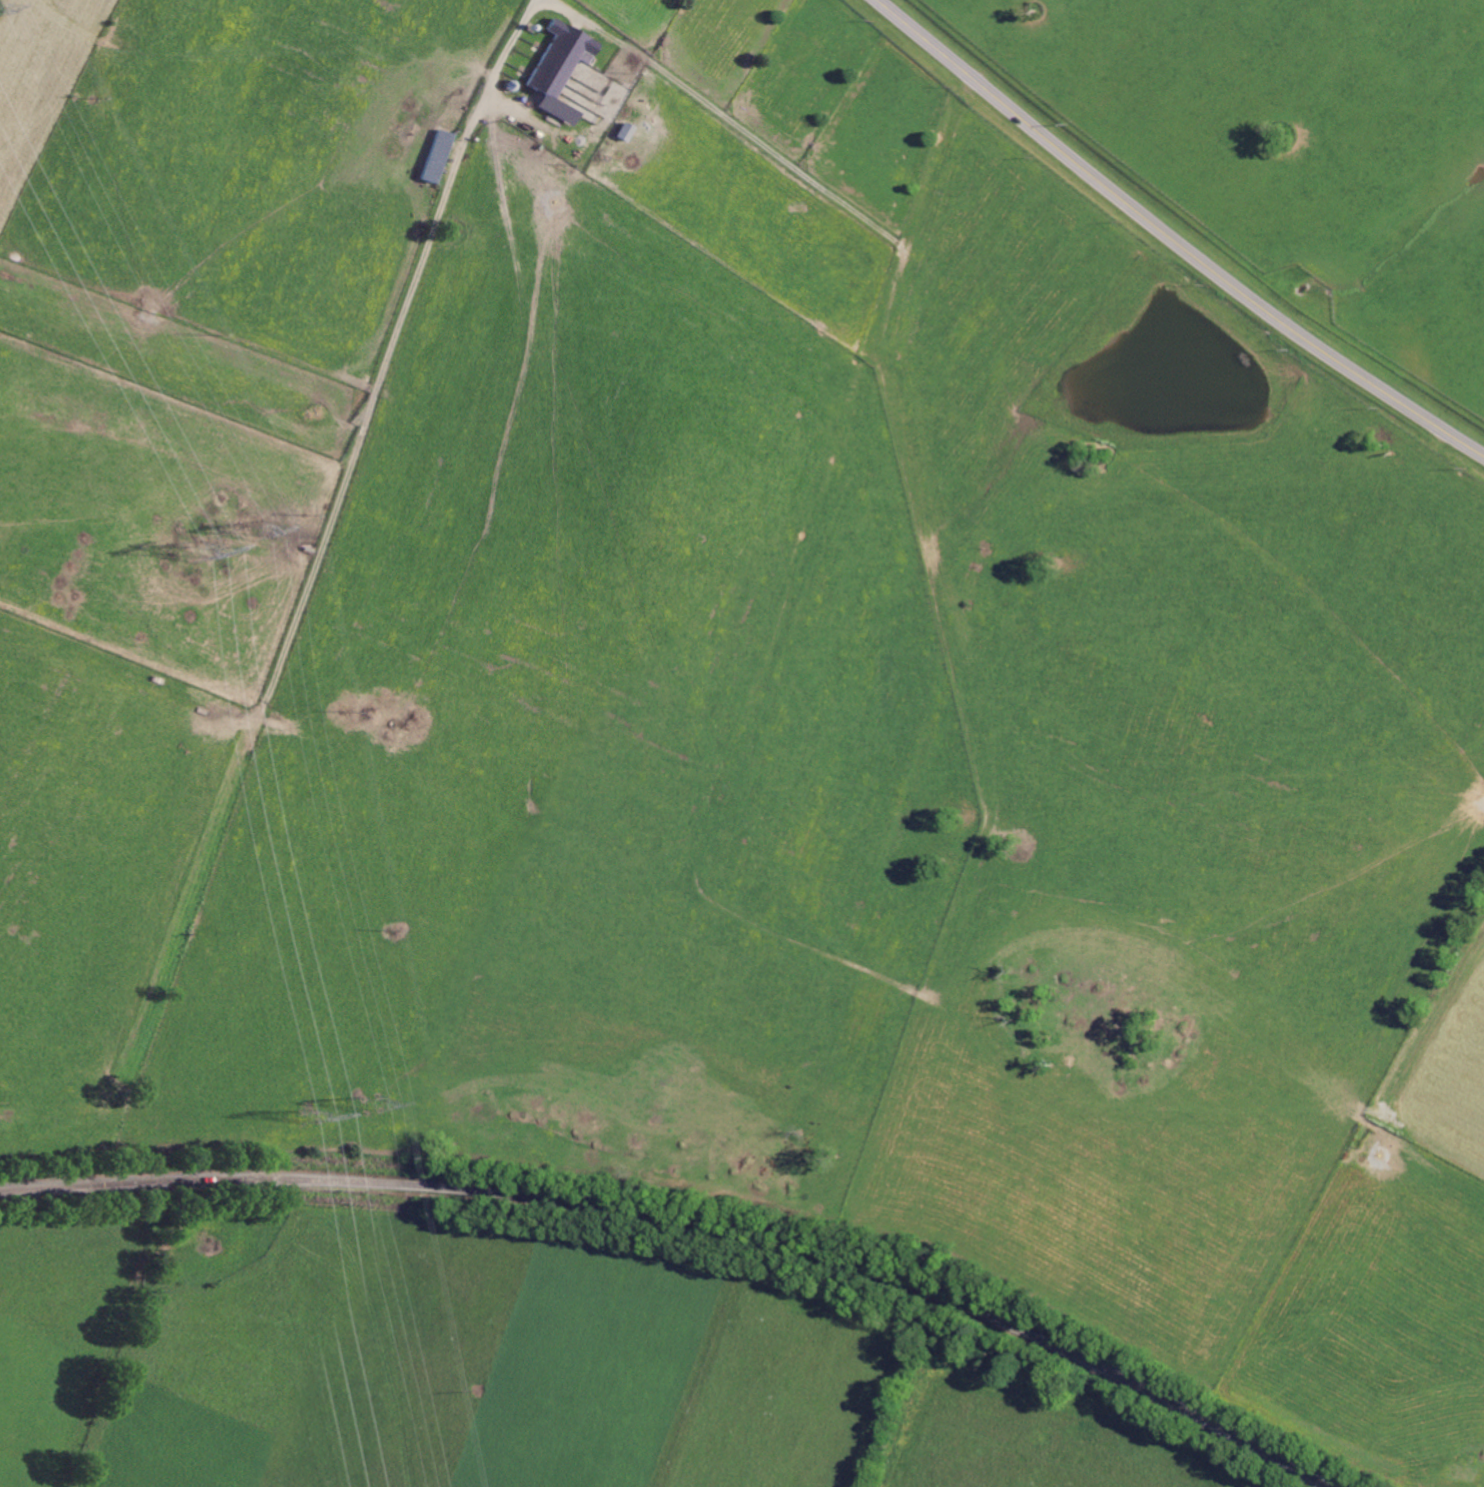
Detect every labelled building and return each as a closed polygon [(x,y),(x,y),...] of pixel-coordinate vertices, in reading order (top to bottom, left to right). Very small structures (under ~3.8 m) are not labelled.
[(615,120),(631,88),(587,65),(596,48),(589,44),(593,37),(554,18),(548,30),(556,34),(530,85),(547,93),(540,107),(576,125),(583,112),(557,99),(561,93),(615,120)] [(617,137),(628,142),(636,127),(625,121),(617,137)]
